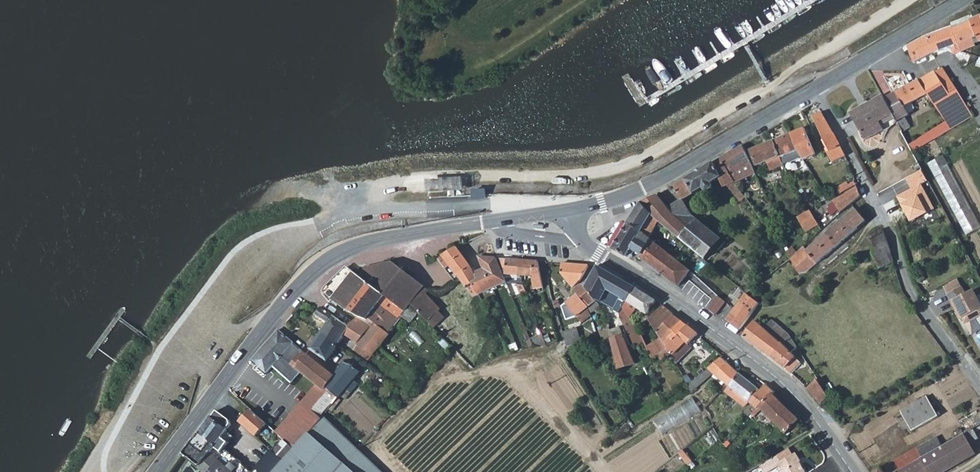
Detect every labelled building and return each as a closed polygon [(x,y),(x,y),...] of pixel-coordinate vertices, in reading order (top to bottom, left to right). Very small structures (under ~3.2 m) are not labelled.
[(961,50),(963,51),(977,46),(976,44),(979,42),(979,16),(952,27),(961,50)] [(952,27),(937,33),(944,50),(951,48),(954,55),(963,51),(961,50),(952,27)] [(933,54),(944,50),(937,33),(925,37),(909,47),(915,63),(933,54)] [(914,152),(973,116),(953,82),(943,67),(920,81),(928,94),(946,123),(909,145),(915,154),(914,152)] [(918,81),(885,98),(898,122),(903,131),(911,127),(906,117),(909,115),(908,114),(914,110),(915,107),(912,103),(928,94),(920,81),(918,81)] [(866,140),(898,122),(885,98),(883,95),(851,114),(866,140)] [(841,157),(845,155),(821,112),(813,116),(830,152),(831,151),(835,156),(839,154),(841,157)] [(792,134),(799,149),(804,160),(816,155),(814,152),(809,140),(804,129),(792,134)] [(780,157),(799,149),(792,134),(773,142),(780,157)] [(928,164),(979,260),(979,136),(928,164)] [(777,168),(784,165),(780,157),(773,142),(751,152),(757,166),(773,160),(777,168)] [(743,146),(722,158),(737,184),(756,174),(753,168),(743,146)] [(745,198),(735,185),(737,184),(722,158),(674,187),(682,201),(682,202),(704,189),(705,192),(709,193),(713,191),(714,187),(712,184),(720,180),(725,188),(729,186),(733,192),(741,201),(745,198)] [(908,179),(880,194),(886,204),(913,189),(908,179)] [(462,181),(428,182),(428,192),(463,191),(462,181)] [(922,185),(915,189),(921,200),(928,196),(922,185)] [(840,210),(861,197),(858,188),(835,202),(840,210)] [(921,200),(915,189),(899,198),(913,222),(935,209),(928,196),(921,200)] [(641,204),(659,223),(679,240),(689,230),(677,220),(667,209),(657,196),(649,201),(641,204)] [(689,230),(699,221),(693,215),(682,202),(682,201),(667,209),(677,220),(689,230)] [(641,204),(628,224),(648,239),(659,223),(641,204)] [(855,209),(808,251),(805,247),(790,260),(800,275),(804,274),(807,272),(808,272),(866,221),(855,209)] [(799,218),(804,227),(809,225),(812,230),(818,226),(810,212),(799,218)] [(689,230),(679,240),(704,259),(722,240),(699,221),(689,230)] [(691,272),(689,271),(648,239),(628,224),(612,249),(627,257),(632,250),(640,256),(639,258),(677,287),(678,288),(691,272)] [(809,225),(804,227),(807,233),(812,230),(809,225)] [(891,248),(887,239),(883,230),(870,237),(874,247),(872,254),(878,269),(895,261),(894,258),(891,248)] [(470,293),(476,291),(478,295),(507,282),(497,258),(479,257),(484,269),(475,273),(457,248),(440,260),(445,268),(449,265),(461,280),(470,293)] [(518,275),(519,260),(500,258),(504,268),(506,268),(506,275),(518,275)] [(532,276),(533,279),(542,278),(539,262),(522,260),(521,276),(532,276)] [(581,280),(590,265),(563,264),(561,273),(573,288),(581,280)] [(595,270),(586,286),(598,300),(600,304),(607,290),(626,301),(635,287),(624,281),(597,266),(595,270)] [(383,271),(379,271),(373,279),(413,307),(420,299),(418,297),(422,294),(394,267),(382,267),(383,271)] [(362,272),(373,279),(379,271),(369,272),(368,268),(366,269),(362,272)] [(346,310),(357,315),(370,322),(371,320),(388,294),(360,274),(359,276),(353,270),(341,274),(326,289),(326,295),(332,303),(333,302),(346,310)] [(404,317),(413,307),(373,279),(362,272),(360,274),(388,294),(371,320),(391,333),(404,317)] [(535,291),(544,290),(542,278),(533,279),(535,291)] [(979,295),(977,289),(968,293),(962,278),(947,285),(965,325),(979,318),(979,295)] [(598,300),(586,286),(581,285),(575,290),(578,294),(589,307),(598,300)] [(662,360),(669,354),(665,346),(660,339),(657,334),(656,332),(648,320),(637,331),(627,311),(631,304),(647,314),(656,301),(635,287),(626,301),(619,313),(641,358),(648,351),(652,358),(657,354),(662,360)] [(578,317),(589,307),(578,294),(564,307),(568,320),(578,317)] [(740,330),(759,304),(747,294),(727,320),(740,330)] [(720,295),(708,310),(715,315),(727,300),(720,295)] [(424,303),(420,299),(413,307),(419,313),(428,306),(424,303)] [(431,326),(437,319),(439,317),(428,306),(419,313),(431,326)] [(662,306),(648,320),(656,332),(673,314),(662,306)] [(413,307),(404,317),(411,323),(415,318),(419,313),(413,307)] [(357,345),(367,331),(351,324),(349,327),(347,325),(335,317),(322,309),(318,316),(328,324),(322,333),(339,345),(345,336),(357,345)] [(427,330),(431,326),(419,313),(415,318),(427,330)] [(660,339),(681,320),(673,314),(656,332),(657,334),(660,339)] [(373,356),(391,333),(371,320),(370,322),(357,315),(351,324),(367,331),(357,345),(358,345),(373,356)] [(431,326),(436,330),(443,324),(437,319),(431,326)] [(681,320),(660,339),(665,346),(687,325),(681,320)] [(755,321),(743,337),(791,373),(801,362),(791,353),(797,346),(790,335),(773,320),(765,329),(755,321)] [(688,344),(698,334),(687,325),(665,346),(672,354),(673,352),(685,341),(688,344)] [(432,334),(436,330),(431,326),(427,330),(432,334)] [(612,331),(610,327),(599,331),(604,342),(613,339),(613,335),(612,331)] [(578,328),(563,332),(567,346),(582,342),(578,328)] [(306,354),(278,330),(252,361),(267,374),(273,367),(292,384),(301,373),(294,367),(306,354)] [(310,350),(327,362),(339,345),(322,333),(310,350)] [(529,340),(532,348),(548,343),(545,334),(529,340)] [(624,336),(613,339),(620,380),(626,378),(625,375),(628,374),(626,368),(636,364),(624,336)] [(354,351),(368,361),(373,356),(358,345),(354,351)] [(665,346),(669,354),(675,363),(679,359),(673,352),(672,354),(665,346)] [(319,389),(278,434),(285,441),(293,449),(323,416),(338,399),(325,387),(334,377),(306,354),(294,367),(301,373),(314,384),(319,389)] [(750,401),(758,408),(760,406),(772,393),(774,391),(766,384),(761,390),(739,373),(721,358),(688,385),(692,392),(713,373),(729,386),(725,391),(745,407),(750,401)] [(338,399),(344,392),(351,383),(353,382),(359,375),(346,363),(336,374),(334,377),(325,387),(338,399)] [(816,379),(808,388),(822,405),(829,397),(816,379)] [(356,388),(351,383),(344,392),(349,396),(356,388)] [(787,407),(772,393),(760,406),(774,420),(787,407)] [(939,416),(928,397),(901,413),(912,432),(939,416)] [(611,444),(619,459),(705,414),(697,399),(611,444)] [(800,421),(787,407),(774,420),(787,434),(800,421)] [(256,436),(267,424),(251,410),(241,422),(256,436)] [(210,419),(184,455),(204,471),(250,471),(224,450),(233,437),(227,432),(231,427),(231,425),(231,423),(231,422),(218,411),(211,420),(210,419)] [(968,432),(965,434),(970,443),(979,438),(973,429),(968,432)] [(277,471),(353,471),(309,434),(277,471)] [(965,434),(931,453),(921,459),(929,471),(944,471),(976,453),(970,443),(965,434)] [(293,449),(285,441),(279,447),(276,445),(256,469),(259,471),(273,471),(293,449)] [(921,459),(931,453),(925,444),(882,468),(884,471),(898,471),(899,471),(921,459)] [(796,452),(778,463),(783,471),(806,471),(808,471),(803,463),(802,464),(799,459),(800,458),(796,452)] [(921,459),(899,471),(900,471),(929,471),(921,459)]
